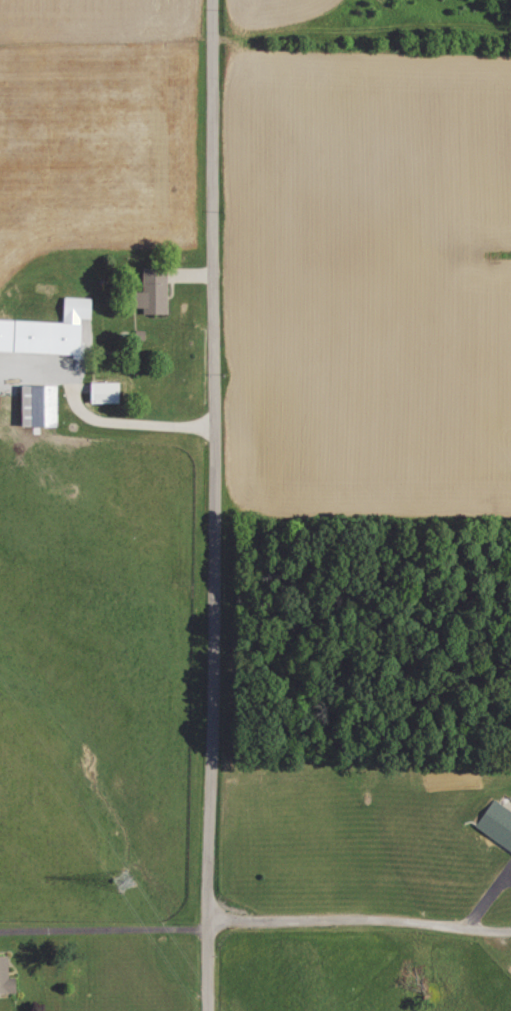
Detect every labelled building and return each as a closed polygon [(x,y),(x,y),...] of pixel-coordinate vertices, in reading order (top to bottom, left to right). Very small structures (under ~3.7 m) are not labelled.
[(172,314),(172,268),(146,268),(146,314),(172,314)] [(68,321),(22,320),(21,353),(77,354),(77,359),(88,359),(89,320),(96,320),(96,297),(69,297),(68,321)] [(125,382),(95,382),(95,403),(125,403),(125,382)] [(28,385),(28,427),(65,426),(64,385),(28,385)] [(510,848),(510,809),(496,800),(478,827),(510,848)] [(0,956),(0,993),(22,993),(21,978),(13,978),(13,956),(0,956)]
